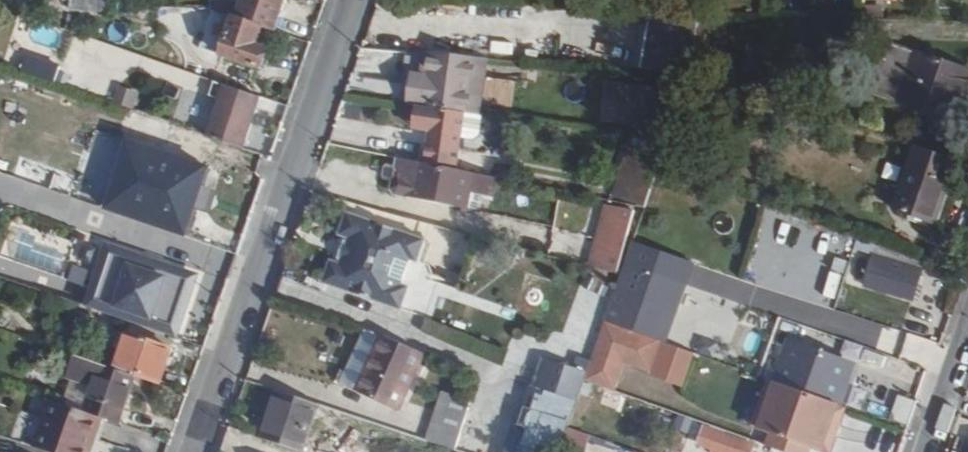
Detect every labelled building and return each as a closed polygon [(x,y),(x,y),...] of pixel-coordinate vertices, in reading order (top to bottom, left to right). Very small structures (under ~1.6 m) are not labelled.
[(24,16),(35,19),(36,16),(38,4),(68,9),(109,12),(111,0),(0,0),(0,7),(24,16)] [(267,48),(258,45),(264,28),(232,17),(238,0),(208,0),(204,10),(212,13),(200,48),(260,69),(267,48)] [(273,31),(264,28),(258,45),(267,48),(273,31)] [(877,39),(860,91),(955,123),(967,87),(967,70),(877,39)] [(28,41),(17,70),(50,82),(61,53),(28,41)] [(425,107),(466,114),(480,115),(489,59),(430,54),(427,74),(420,73),(413,73),(406,105),(416,106),(425,107)] [(422,54),(420,73),(427,74),(430,54),(422,54)] [(104,79),(97,100),(132,111),(139,91),(104,79)] [(604,80),(599,119),(639,124),(644,85),(604,80)] [(225,85),(207,137),(244,150),(262,97),(225,85)] [(412,129),(421,131),(425,107),(416,106),(412,129)] [(425,163),(458,170),(462,138),(466,114),(425,107),(421,131),(430,132),(425,163)] [(481,135),(484,116),(480,115),(466,114),(462,138),(475,140),(481,135)] [(632,137),(631,144),(662,156),(667,142),(632,137)] [(662,156),(631,144),(629,144),(612,197),(644,207),(662,156)] [(146,148),(124,214),(186,236),(211,171),(146,148)] [(413,161),(409,180),(417,182),(422,162),(413,161)] [(475,194),(479,174),(422,162),(417,182),(409,180),(405,182),(403,194),(405,198),(472,211),(482,213),(486,197),(475,194)] [(910,167),(895,212),(933,225),(949,180),(910,167)] [(500,178),(479,174),(475,194),(486,197),(495,199),(500,178)] [(370,299),(400,309),(407,288),(400,286),(409,258),(416,260),(422,240),(348,215),(341,235),(350,238),(341,265),(331,262),(324,283),(370,299)] [(602,215),(588,266),(618,274),(632,222),(602,215)] [(129,239),(126,248),(162,260),(149,298),(158,301),(174,255),(129,239)] [(162,260),(126,248),(113,285),(149,298),(162,260)] [(912,301),(923,270),(874,254),(864,286),(912,301)] [(603,328),(640,341),(651,310),(663,313),(674,279),(625,262),(621,275),(603,328)] [(83,305),(86,295),(71,290),(68,299),(68,300),(83,305)] [(86,295),(83,305),(106,314),(106,313),(110,301),(87,293),(86,295)] [(110,301),(106,313),(144,326),(149,312),(111,299),(110,301)] [(587,373),(585,381),(600,386),(622,394),(640,341),(603,328),(587,373)] [(128,334),(117,368),(133,374),(137,376),(162,384),(163,380),(174,350),(128,334)] [(425,354),(380,336),(355,391),(401,412),(425,354)] [(773,385),(832,404),(837,406),(847,375),(841,362),(786,344),(773,385)] [(133,374),(117,368),(99,363),(75,355),(66,379),(72,381),(63,405),(101,418),(120,424),(134,384),(130,383),(133,374)] [(550,360),(517,451),(560,451),(587,373),(550,360)] [(841,362),(847,375),(850,365),(841,362)] [(750,428),(757,431),(773,385),(766,382),(750,428)] [(801,446),(817,451),(832,404),(773,385),(757,431),(773,436),(801,446)] [(261,438),(302,451),(304,451),(319,405),(277,391),(261,438)] [(442,391),(425,441),(455,451),(472,401),(442,391)] [(904,424),(913,400),(896,394),(887,417),(904,424)] [(63,405),(50,401),(34,449),(44,451),(87,451),(91,440),(94,441),(101,418),(63,405)] [(820,451),(824,451),(839,407),(837,406),(832,404),(817,451),(820,451)] [(727,437),(675,419),(670,433),(684,438),(681,446),(699,451),(721,451),(727,437)] [(357,423),(351,442),(382,451),(388,433),(357,423)] [(769,447),(784,451),(799,451),(801,446),(773,436),(769,447)] [(587,451),(605,451),(608,442),(592,437),(587,451)]
